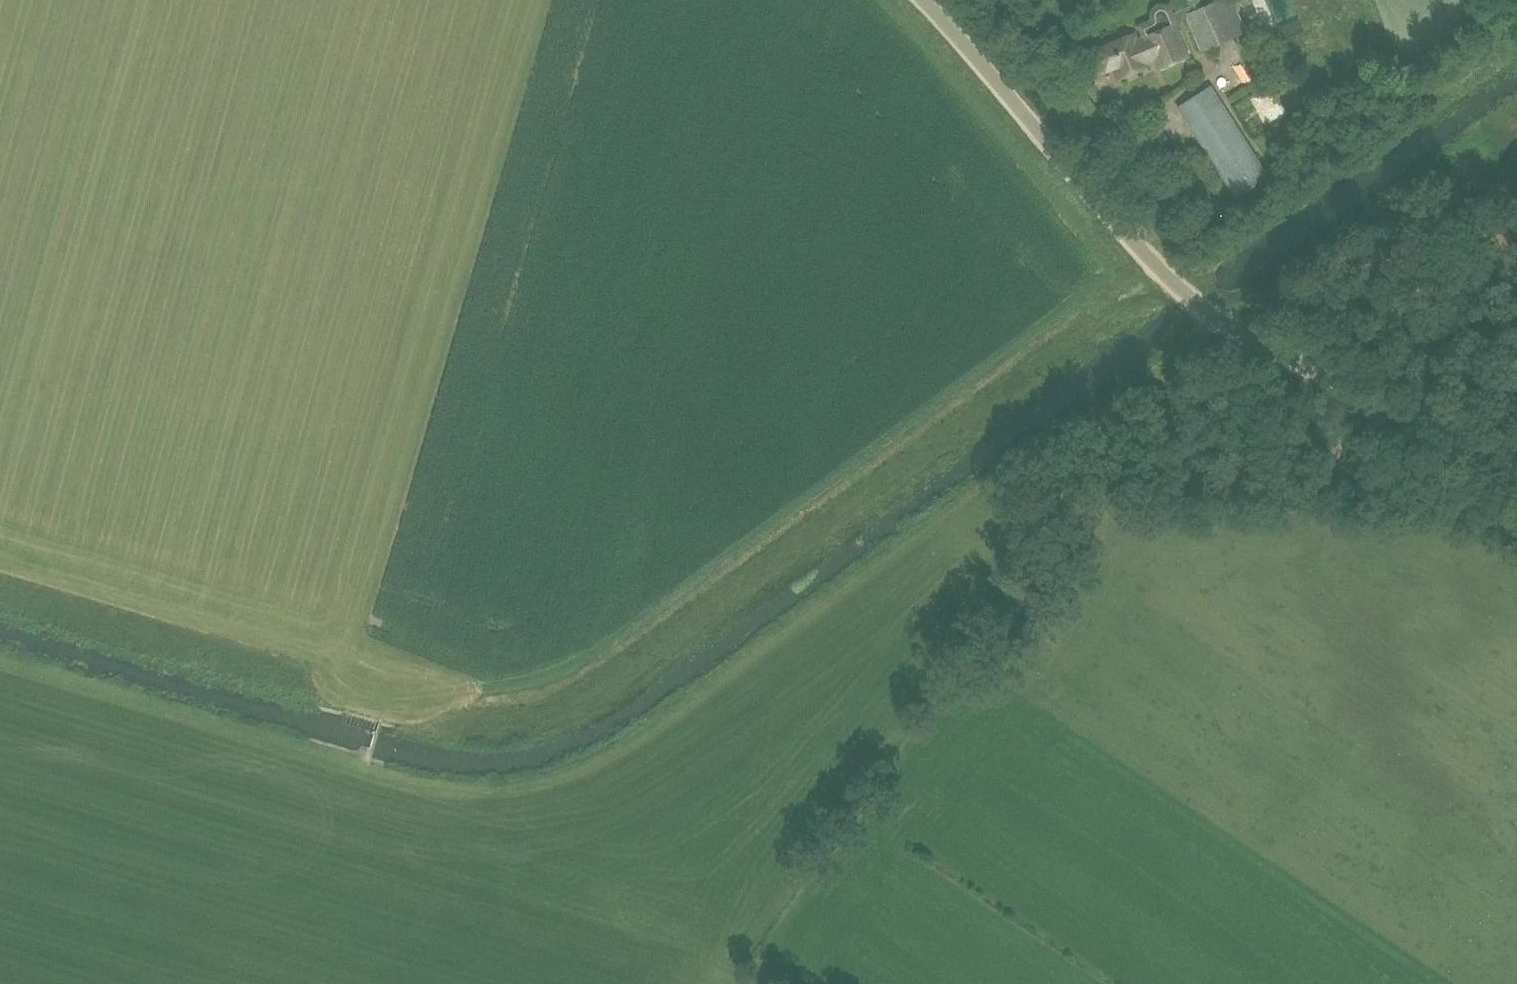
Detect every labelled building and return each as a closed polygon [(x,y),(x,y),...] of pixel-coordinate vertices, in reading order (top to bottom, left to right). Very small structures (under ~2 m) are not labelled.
[(1187,13),(1203,52),(1237,38),(1221,0),(1218,0),(1187,13)] [(1101,71),(1116,65),(1121,77),(1151,64),(1148,57),(1155,54),(1161,67),(1190,54),(1177,21),(1139,37),(1136,31),(1092,50),(1101,71)] [(1222,102),(1201,115),(1210,128),(1199,135),(1236,194),(1268,174),(1222,102)]
